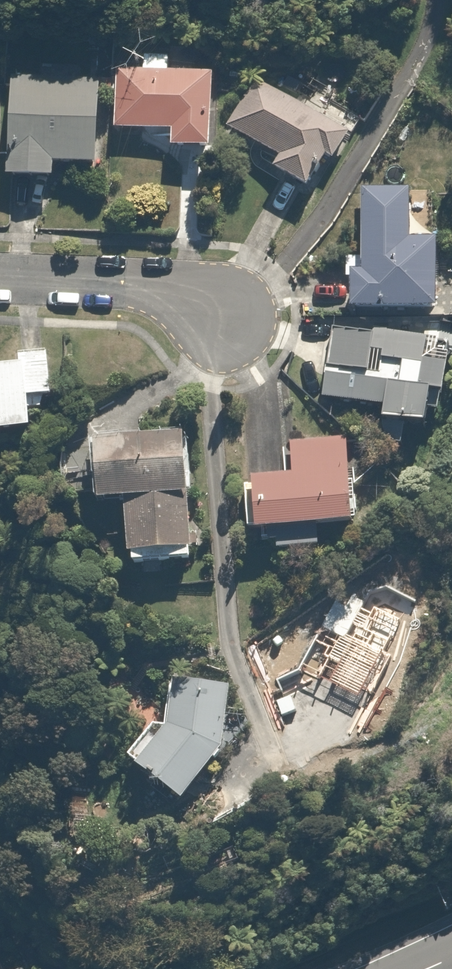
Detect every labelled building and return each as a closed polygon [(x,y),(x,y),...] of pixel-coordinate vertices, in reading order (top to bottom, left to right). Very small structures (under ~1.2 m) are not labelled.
[(137,69),(110,68),(108,126),(162,128),(161,145),(207,147),(210,71),(167,69),(168,50),(138,50),(137,69)] [(2,75),(0,111),(0,174),(43,176),(44,160),(89,162),(93,80),(2,75)] [(341,132),(247,79),(222,125),(275,155),(266,171),(306,194),(341,132)] [(401,185),(356,184),(353,269),(339,269),(338,305),(422,308),(424,233),(399,233),(401,185)] [(365,330),(327,324),(315,397),(373,406),(371,420),(415,427),(421,389),(434,391),(439,359),(417,355),(421,333),(366,324),(365,330)] [(0,381),(0,457),(55,446),(49,416),(74,411),(61,350),(27,357),(31,375),(0,381)] [(181,433),(84,435),(85,497),(114,497),(115,555),(184,554),(181,433)] [(285,470),(241,473),(244,526),(345,519),(339,437),(283,440),(285,470)] [(341,614),(255,644),(279,721),(321,708),(317,696),(341,688),(371,692),(385,641),(349,630),(341,614)] [(201,747),(214,681),(159,671),(151,711),(108,750),(164,793),(201,747)]
